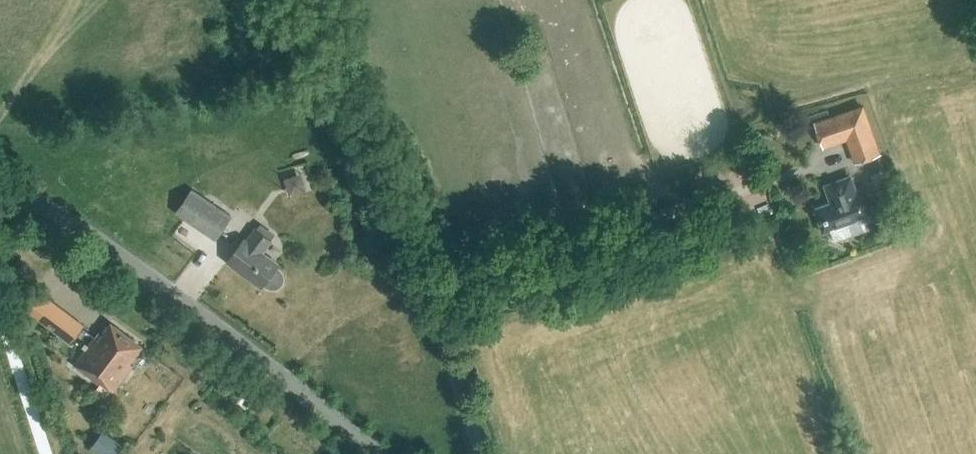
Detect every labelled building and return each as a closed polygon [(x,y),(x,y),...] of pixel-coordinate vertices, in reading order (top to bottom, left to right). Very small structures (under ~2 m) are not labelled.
[(865,107),(817,123),(826,148),(849,139),(857,162),(881,154),(865,107)] [(295,171),(295,188),(310,189),(310,172),(295,171)] [(875,217),(864,185),(855,188),(851,177),(825,186),(830,202),(814,208),(823,232),(830,229),(834,240),(849,235),(846,227),(875,217)] [(177,210),(216,237),(231,215),(193,188),(177,210)] [(758,206),(762,216),(772,212),(768,203),(758,206)] [(261,285),(263,283),(266,285),(270,288),(276,288),(280,286),(283,282),(285,276),(284,271),(282,269),(279,267),(277,265),(277,264),(262,252),(271,239),(256,228),(246,240),(244,239),(228,260),(261,285)] [(84,325),(41,291),(26,309),(70,343),(84,325)] [(129,362),(142,345),(111,322),(98,339),(95,336),(74,364),(100,383),(101,382),(113,390),(133,364),(129,362)] [(252,403),(243,396),(237,403),(246,410),(252,403)] [(94,446),(106,453),(119,453),(127,441),(105,428),(94,446)]
